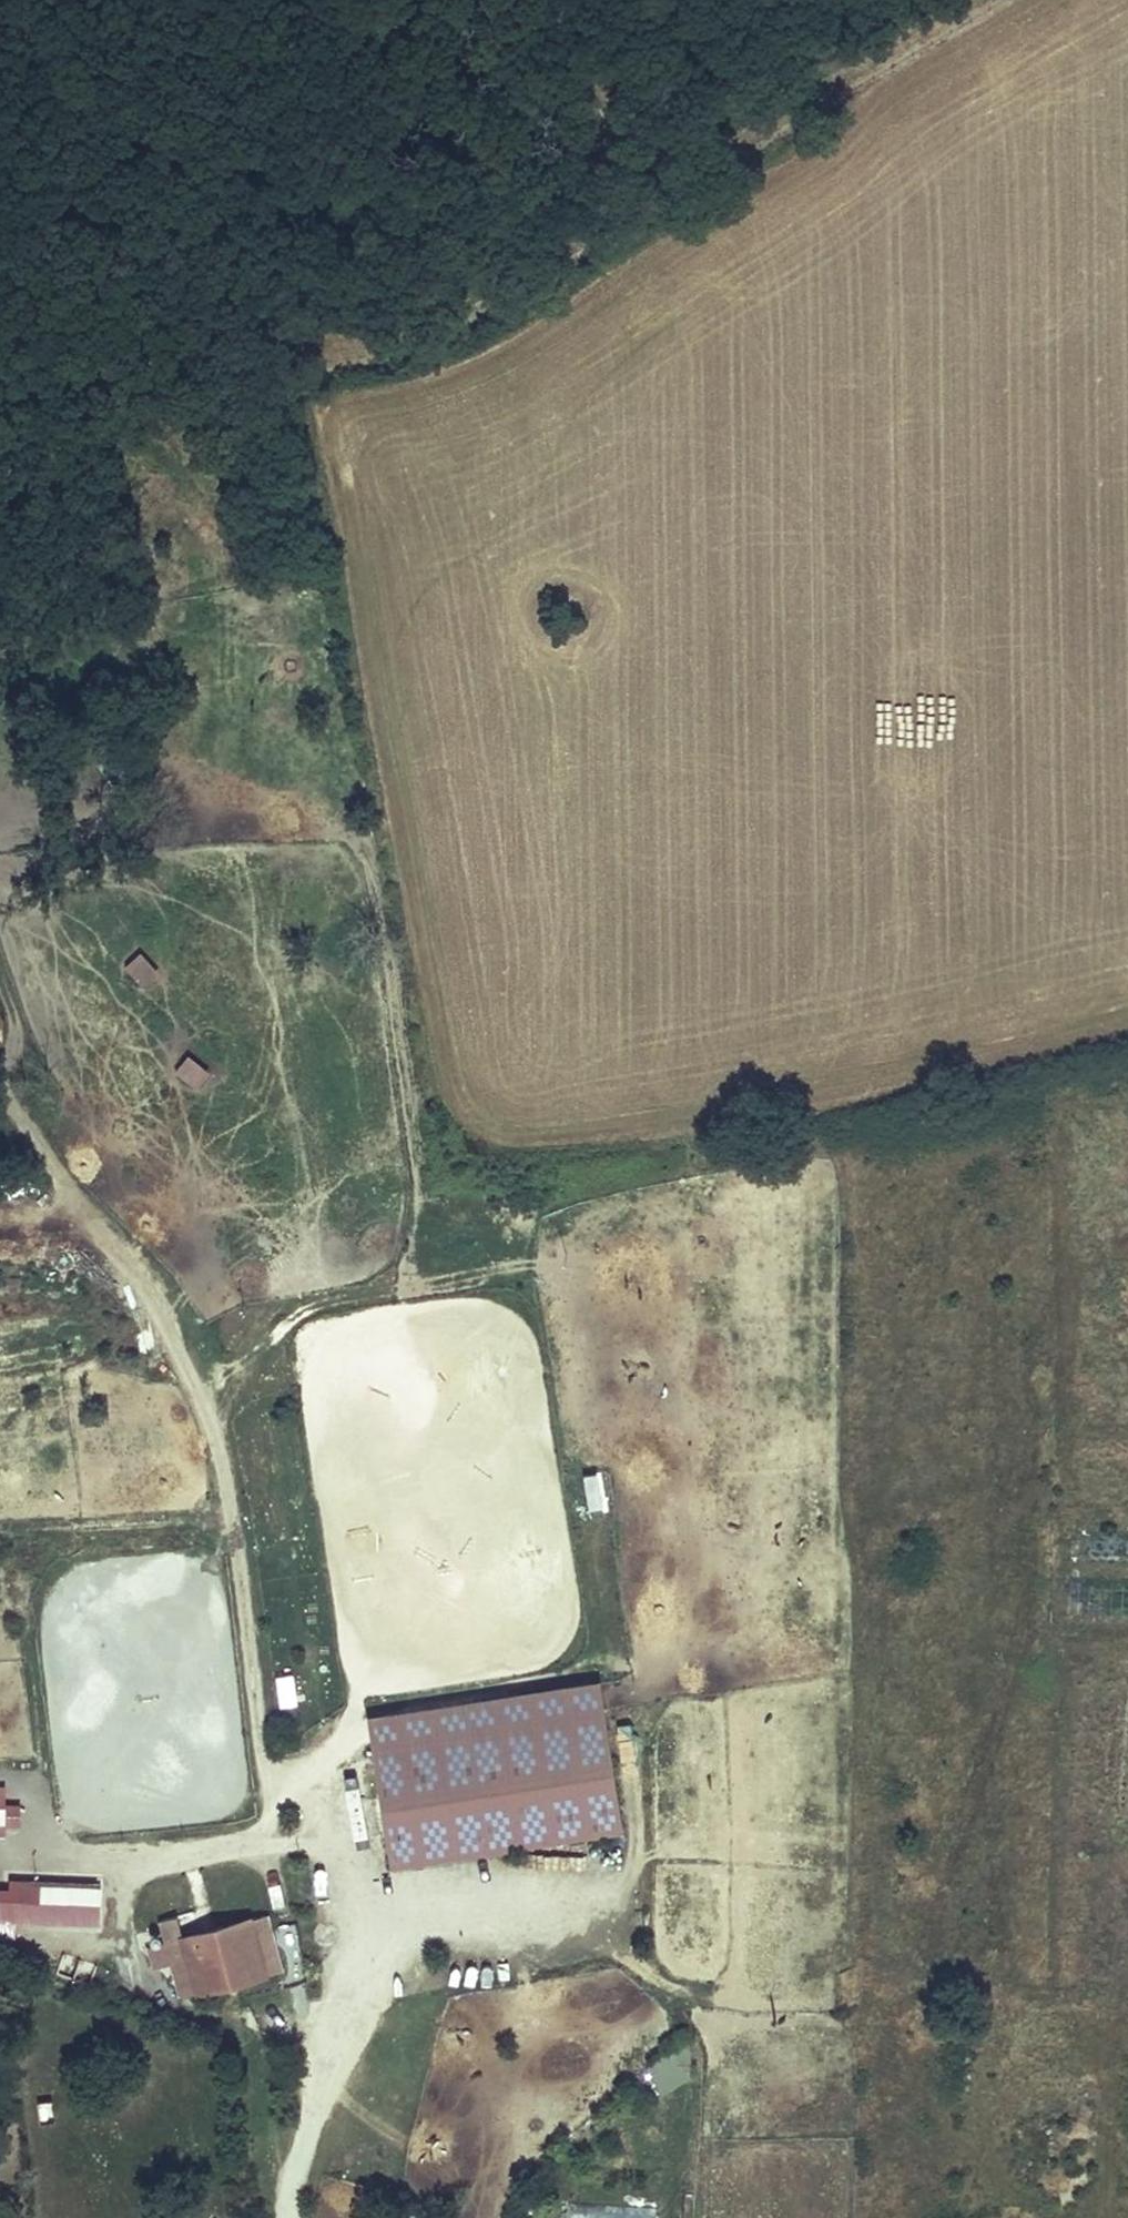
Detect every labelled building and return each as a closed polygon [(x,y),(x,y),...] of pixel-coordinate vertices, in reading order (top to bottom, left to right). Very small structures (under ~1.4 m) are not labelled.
[(125,967),(143,988),(160,974),(143,952),(125,967)] [(191,1054),(175,1070),(196,1090),(212,1074),(191,1054)] [(586,1508),(613,1506),(611,1472),(583,1474),(586,1508)] [(392,1867),(625,1833),(604,1685),(371,1718),(392,1867)] [(14,1902),(14,1920),(99,1922),(100,1887),(15,1886),(14,1902)] [(0,1902),(0,1920),(14,1920),(14,1902),(0,1902)] [(186,1939),(180,1916),(165,1920),(171,1943),(186,1939)] [(186,1939),(171,1943),(177,1965),(185,1997),(285,1972),(270,1918),(186,1939)] [(14,1937),(14,1920),(0,1920),(0,1937),(14,1937)] [(171,1943),(153,1948),(158,1969),(177,1965),(171,1943)] [(666,2207),(568,2201),(567,2217),(665,2217),(666,2207)]
